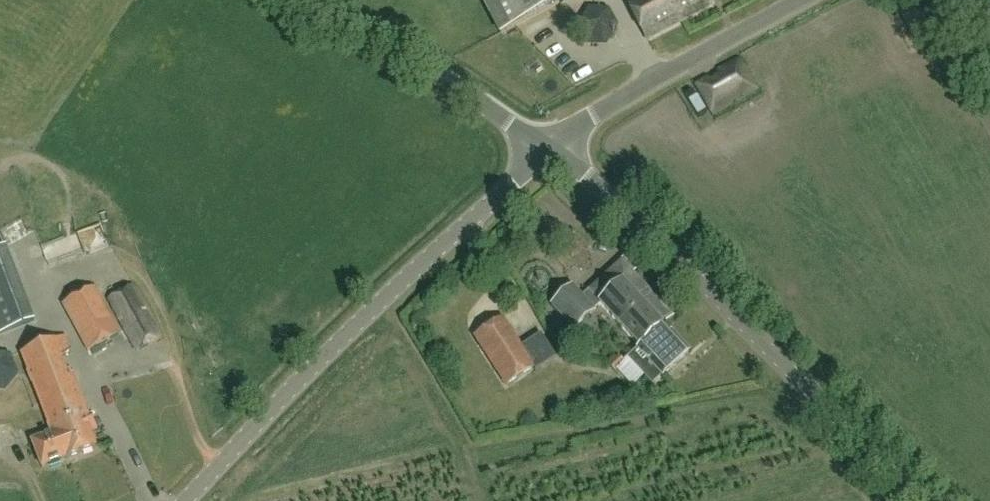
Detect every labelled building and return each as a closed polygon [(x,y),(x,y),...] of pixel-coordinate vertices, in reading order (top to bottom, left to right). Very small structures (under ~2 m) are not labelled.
[(568,0),(484,0),(502,34),(568,0)] [(710,0),(631,0),(628,2),(648,40),(712,5),(710,0)] [(618,27),(608,11),(589,10),(579,27),(590,43),(606,43),(618,27)] [(708,79),(697,86),(713,114),(755,91),(739,62),(719,73),(722,77),(710,84),(708,79)] [(705,130),(713,126),(700,101),(691,106),(705,130)] [(10,244),(36,240),(34,224),(8,227),(10,244)] [(100,252),(113,249),(106,224),(93,228),(100,252)] [(85,233),(51,242),(56,261),(90,251),(85,233)] [(34,321),(6,246),(0,248),(0,334),(34,321)] [(636,271),(625,258),(588,292),(583,297),(572,286),(552,305),(576,331),(596,312),(594,310),(599,305),(639,348),(663,326),(673,318),(633,274),(636,271)] [(161,339),(132,286),(108,299),(137,352),(161,339)] [(94,288),(63,305),(88,351),(119,335),(94,288)] [(505,387),(534,368),(519,347),(521,346),(502,317),(473,336),(505,387)] [(688,353),(663,326),(639,348),(627,359),(652,386),(688,353)] [(17,349),(27,346),(23,332),(12,336),(17,349)] [(66,336),(22,352),(51,430),(55,429),(56,432),(32,442),(42,467),(47,466),(51,468),(61,464),(62,459),(66,458),(67,459),(96,447),(85,417),(89,416),(72,372),(66,371),(61,359),(71,350),(66,336)] [(6,390),(17,373),(9,356),(0,355),(0,389),(6,390)] [(608,365),(616,373),(626,364),(617,356),(608,365)]
